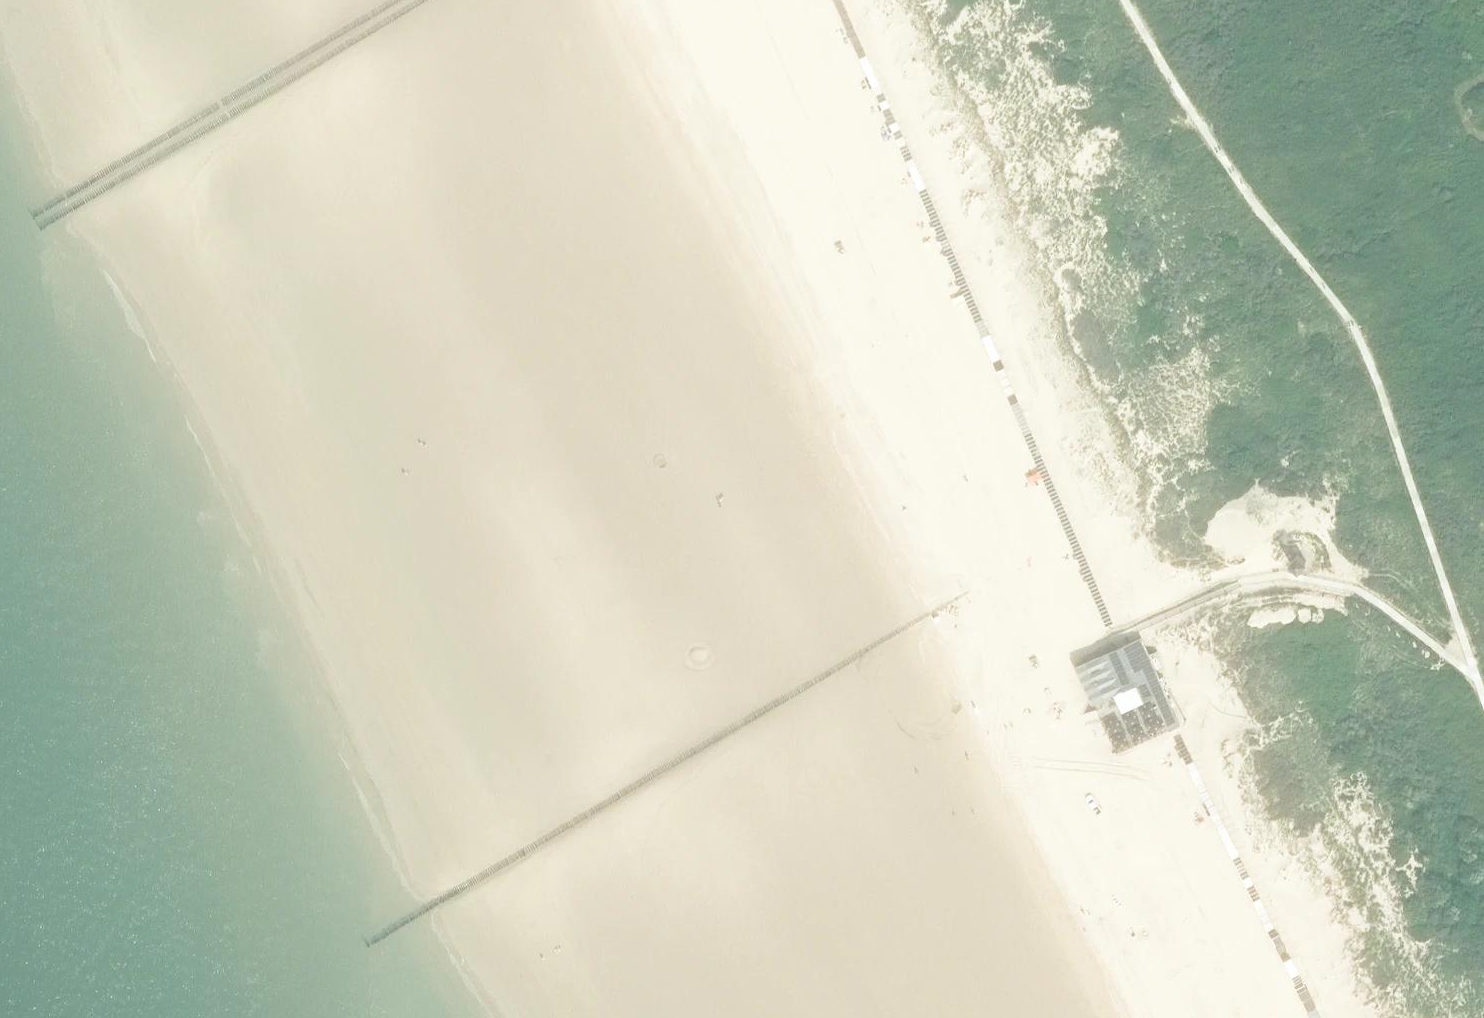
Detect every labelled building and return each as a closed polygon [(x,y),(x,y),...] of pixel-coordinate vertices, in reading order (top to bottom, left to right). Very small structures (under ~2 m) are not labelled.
[(1297,568),(1305,560),(1296,552),(1288,561),(1297,568)] [(1142,639),(1078,667),(1094,704),(1136,685),(1143,703),(1154,698),(1169,732),(1180,727),(1142,639)]
